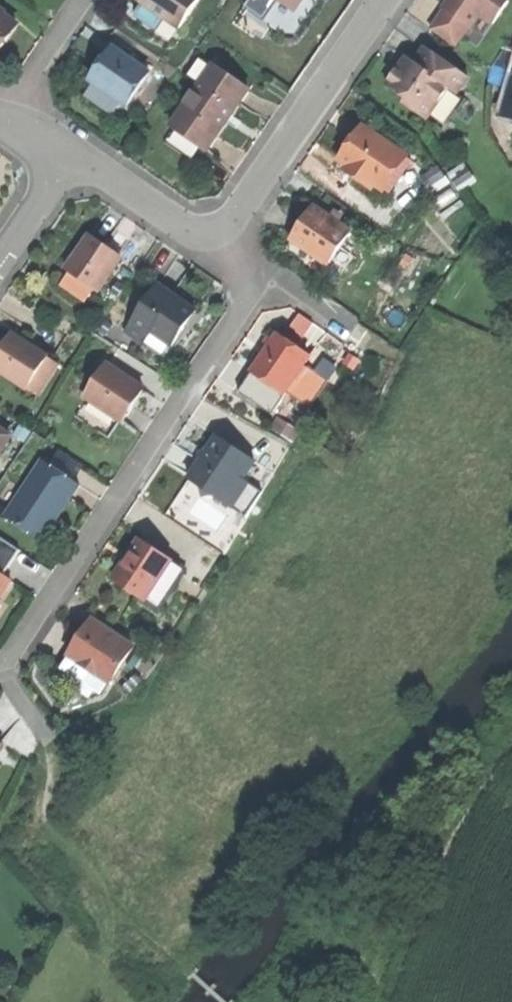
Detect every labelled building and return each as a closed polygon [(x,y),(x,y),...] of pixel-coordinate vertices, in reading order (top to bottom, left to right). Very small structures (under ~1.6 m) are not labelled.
[(181,29),(201,0),(140,0),(181,29)] [(289,0),(285,0),(283,3),(297,12),(300,8),(289,0)] [(457,47),(480,14),(496,25),(511,1),(511,0),(453,0),(451,4),(432,30),(457,47)] [(0,7),(0,11),(8,17),(10,14),(0,7)] [(6,42),(18,24),(8,17),(0,11),(0,51),(6,42)] [(92,80),(129,105),(151,72),(114,47),(102,65),(92,80)] [(406,102),(429,118),(433,112),(451,86),(459,91),(469,77),(426,47),(415,62),(407,56),(398,69),(387,85),(408,99),(406,102)] [(503,52),(491,70),(490,74),(511,80),(509,88),(502,116),(511,119),(511,54),(503,52)] [(173,125),(209,150),(228,123),(250,90),(215,65),(173,125)] [(488,83),(509,88),(511,80),(490,74),(488,83)] [(467,97),(459,91),(451,86),(433,112),(449,124),(467,97)] [(353,142),(341,160),(346,163),(358,171),(355,176),(374,189),(378,183),(381,185),(404,151),(365,124),(353,142)] [(343,168),(355,176),(358,171),(346,163),(343,168)] [(292,240),(329,265),(342,247),(352,231),(315,206),(303,225),(292,240)] [(68,269),(100,291),(123,257),(107,246),(92,236),(68,269)] [(355,256),(342,247),(329,265),(292,240),(286,251),(336,285),(355,256)] [(122,327),(129,331),(157,289),(160,285),(154,281),(122,327)] [(160,285),(157,289),(173,300),(176,296),(169,291),(160,285)] [(157,289),(129,331),(146,343),(153,332),(175,347),(188,327),(185,325),(196,310),(176,296),(173,300),(157,289)] [(199,312),(196,310),(185,325),(188,327),(199,312)] [(167,357),(175,347),(153,332),(146,343),(167,357)] [(19,382),(39,350),(13,334),(3,350),(0,355),(0,370),(19,382)] [(254,372),(286,393),(296,379),(305,365),(310,357),(278,336),(266,354),(254,372)] [(49,356),(39,350),(19,382),(29,388),(49,356)] [(88,396),(124,421),(134,406),(145,390),(108,365),(88,396)] [(309,368),(305,365),(296,379),(300,382),(309,368)] [(326,380),(312,371),(296,395),(310,405),(326,380)] [(12,437),(0,429),(0,455),(12,437)] [(205,458),(191,479),(202,487),(204,497),(214,495),(234,508),(249,484),(244,480),(256,461),(218,437),(205,458)] [(59,454),(51,466),(76,481),(84,470),(59,454)] [(7,517),(40,538),(55,514),(60,517),(68,505),(81,485),(76,481),(51,466),(44,461),(7,517)] [(44,541),(60,517),(55,514),(40,538),(44,541)] [(5,576),(21,551),(0,537),(0,572),(5,576)] [(142,540),(133,555),(134,556),(118,581),(149,600),(173,561),(142,540)] [(117,579),(118,581),(134,556),(133,555),(127,563),(117,579)] [(185,568),(173,561),(149,600),(160,607),(185,568)] [(2,591),(5,593),(13,581),(5,576),(0,572),(0,594),(2,591)] [(82,639),(72,655),(112,682),(135,647),(95,621),(82,639)] [(104,695),(112,682),(72,655),(63,669),(104,695)]
